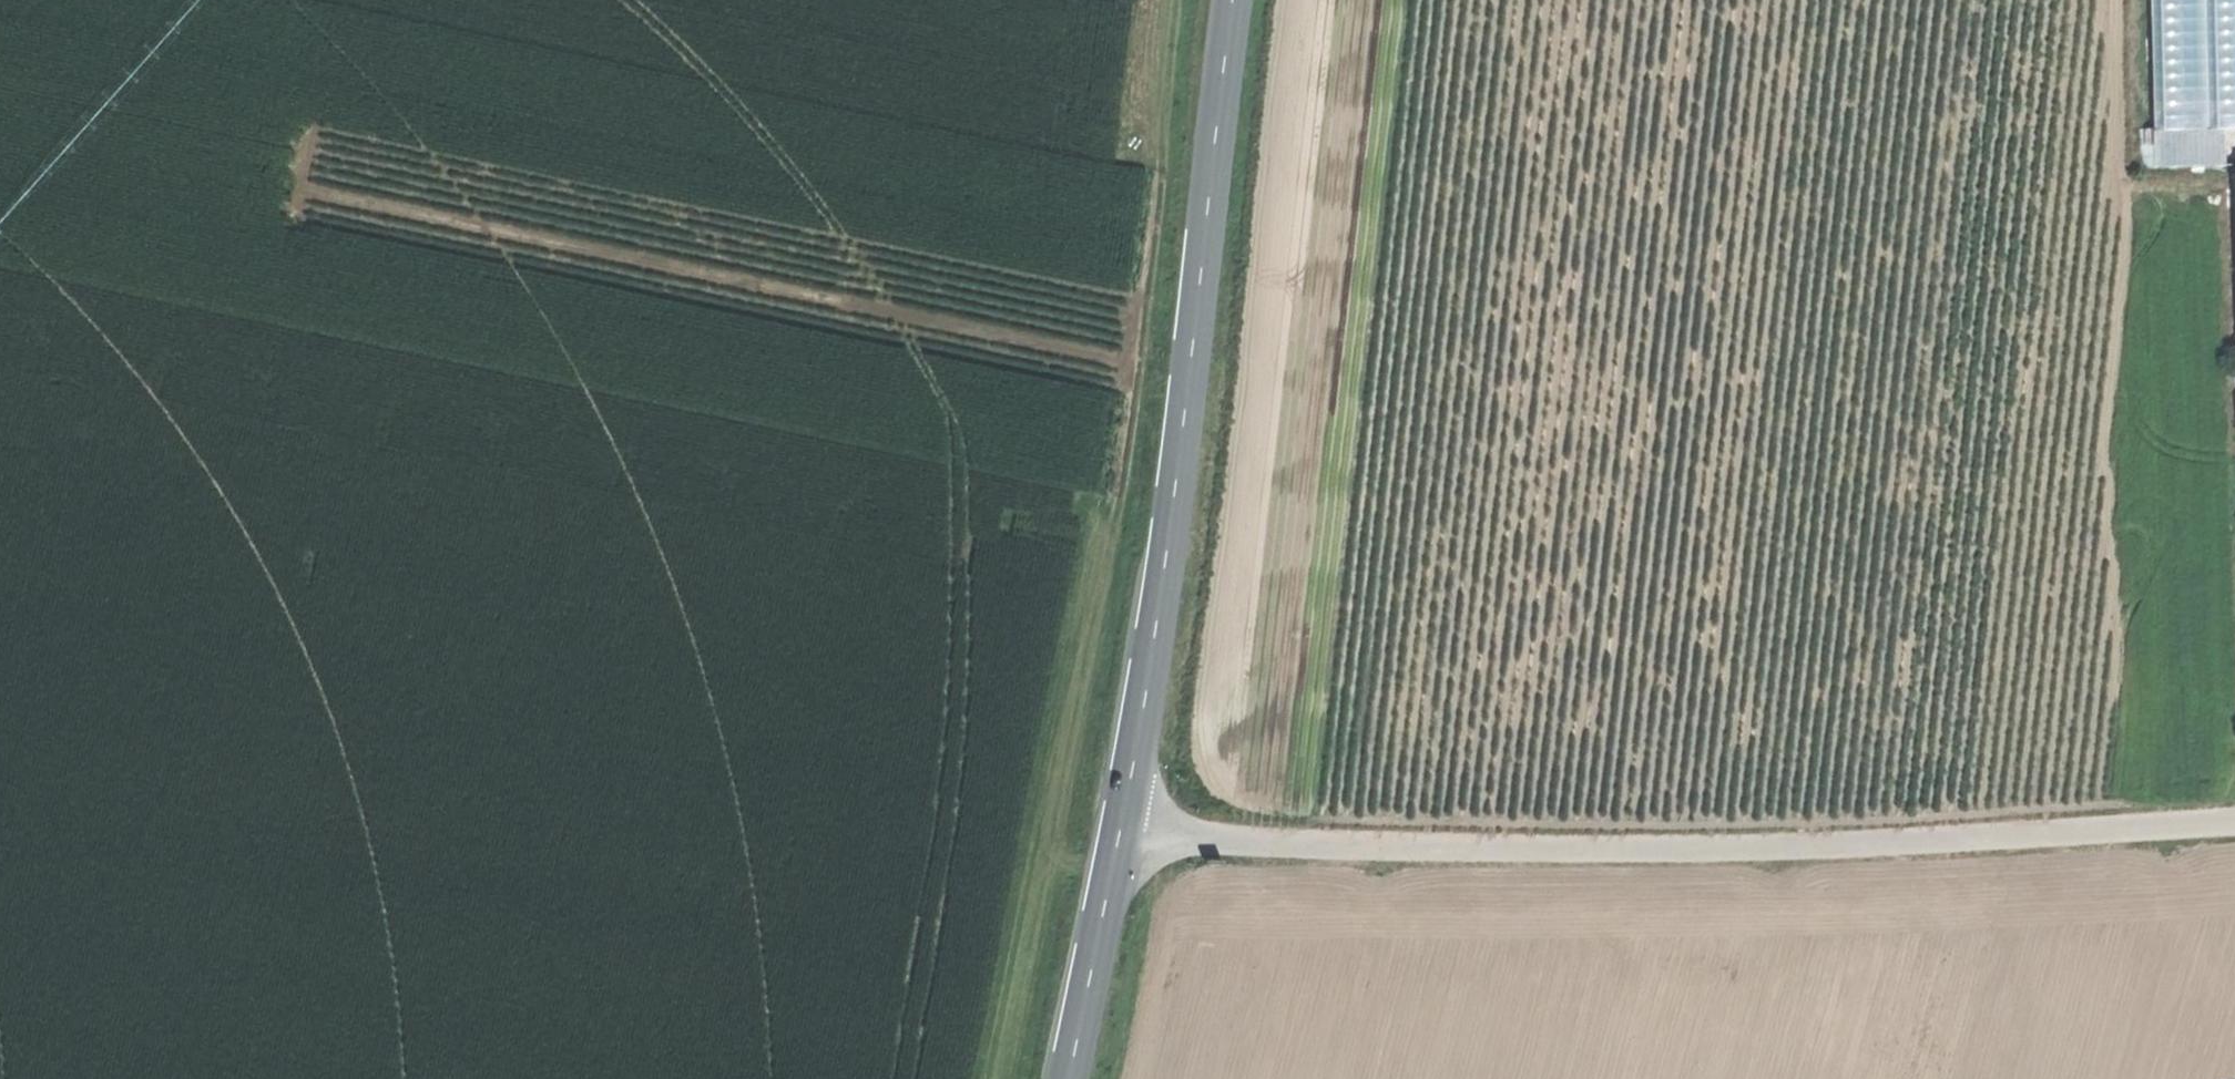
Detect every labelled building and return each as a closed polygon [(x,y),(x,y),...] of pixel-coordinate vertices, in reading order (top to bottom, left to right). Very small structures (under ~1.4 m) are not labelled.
[(2157,129),(2234,126),(2234,0),(2153,0),(2157,129)]
